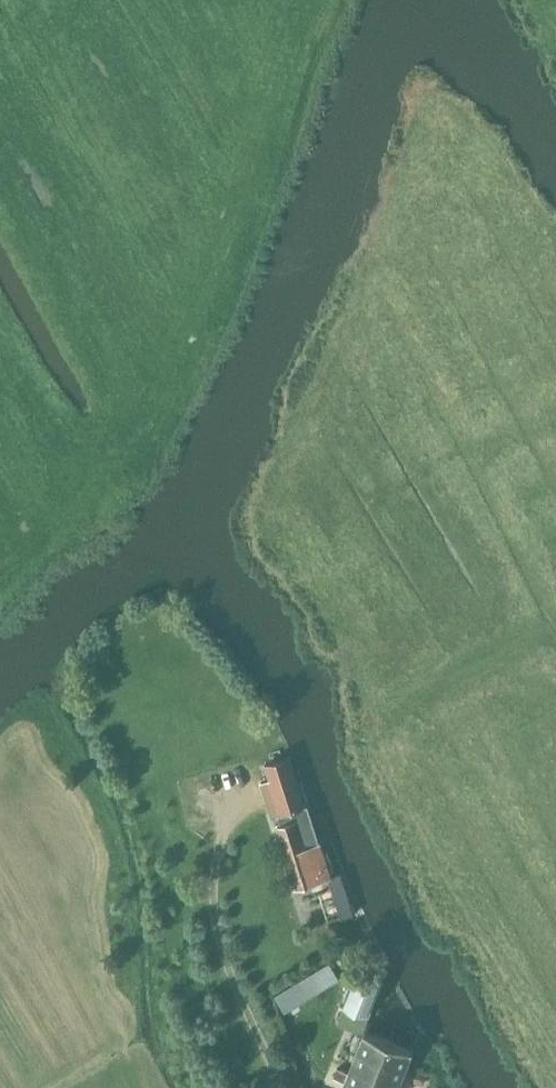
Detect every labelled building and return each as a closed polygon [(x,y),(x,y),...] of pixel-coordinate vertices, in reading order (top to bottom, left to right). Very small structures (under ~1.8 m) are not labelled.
[(281,822),(275,824),(295,887),(328,876),(341,916),(354,912),(341,872),(331,875),(321,840),(320,841),(308,805),(305,806),(289,755),(266,762),(271,777),(262,780),(272,812),(272,816),(279,814),(281,822)] [(328,961),(274,994),(285,1011),(339,977),(328,961)] [(343,1005),(369,1015),(384,978),(358,968),(343,1005)] [(369,1015),(343,1005),(336,1022),(363,1032),(369,1015)] [(345,1080),(344,1082),(359,1087),(398,1087),(405,1070),(413,1048),(411,1047),(396,1042),(392,1040),(390,1039),(364,1029),(348,1070),(339,1067),(336,1077),(345,1080)]
